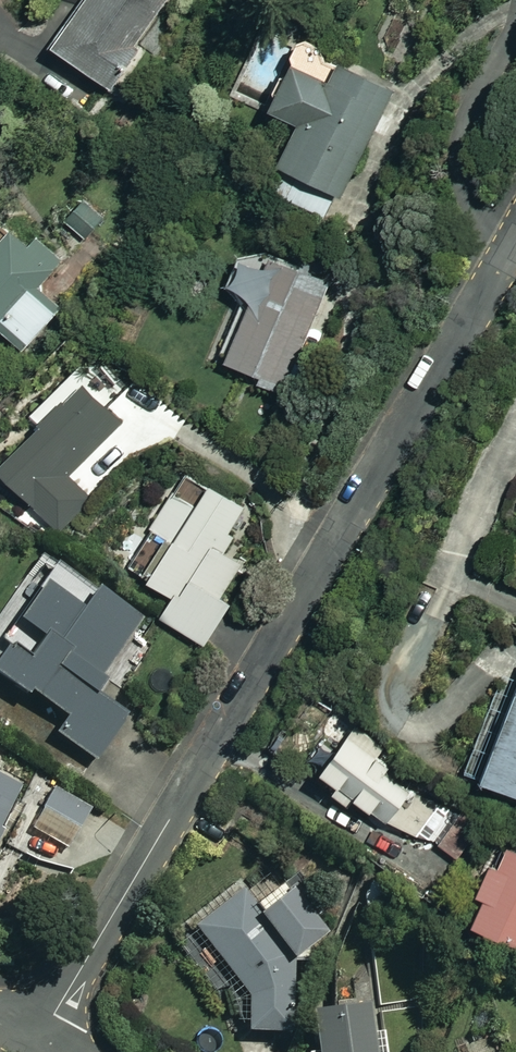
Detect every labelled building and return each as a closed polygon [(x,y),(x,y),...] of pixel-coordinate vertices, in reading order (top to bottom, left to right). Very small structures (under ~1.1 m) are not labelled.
[(58,56),(114,91),(171,0),(93,0),(58,56)] [(396,94),(346,71),(337,91),(301,75),(280,121),(307,134),(288,176),(346,202),(396,94)] [(2,220),(0,222),(0,332),(24,355),(60,316),(37,294),(65,264),(43,245),(36,252),(2,220)] [(332,288),(252,252),(233,294),(247,301),(219,363),(284,393),(332,288)] [(125,426),(77,378),(35,420),(48,432),(4,476),(60,531),(92,499),(73,479),(125,426)] [(252,514),(191,474),(129,568),(181,603),(168,623),(210,651),(240,605),(231,599),(250,569),(226,554),(252,514)] [(58,570),(39,602),(34,600),(7,645),(14,649),(0,672),(0,681),(71,723),(60,742),(102,766),(130,719),(98,700),(144,622),(103,597),(91,618),(80,612),(93,591),(58,570)] [(467,769),(515,790),(515,657),(467,769)] [(333,724),(306,765),(331,782),(326,790),(341,800),(346,792),(416,838),(437,806),(384,771),(390,762),(333,724)] [(0,780),(0,842),(24,792),(0,780)] [(92,811),(56,795),(38,835),(74,851),(92,811)] [(479,857),(464,886),(474,891),(463,913),(515,941),(515,848),(501,840),(489,862),(479,857)] [(319,929),(286,883),(250,909),(237,890),(194,922),(239,984),(240,1028),(285,1027),(285,960),(282,955),(319,929)] [(364,997),(302,1005),(308,1051),(370,1051),(364,997)]
